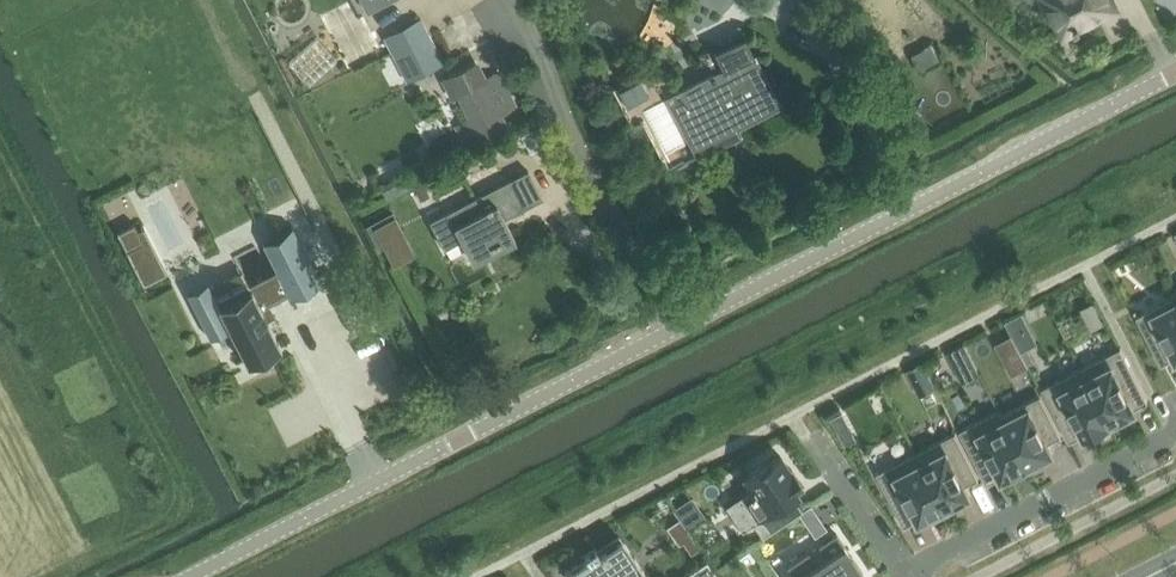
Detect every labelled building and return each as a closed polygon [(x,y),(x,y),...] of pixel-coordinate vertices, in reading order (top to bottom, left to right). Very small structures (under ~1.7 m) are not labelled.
[(1055,2),(1052,4),(1066,32),(1078,26),(1079,28),(1083,25),(1082,24),(1117,5),(1115,0),(1054,0),(1055,2)] [(420,17),(384,35),(408,82),(444,63),(420,17)] [(736,125),(780,103),(746,37),(716,52),(724,69),(677,93),(699,136),(733,119),(736,125)] [(933,43),(912,54),(922,72),(943,61),(933,43)] [(488,79),(478,59),(441,78),(452,98),(466,91),(478,115),(463,123),(475,146),(508,129),(501,114),(521,103),(505,71),(488,79)] [(641,78),(620,89),(628,105),(649,95),(641,78)] [(644,121),(633,126),(640,140),(651,135),(644,121)] [(505,218),(542,200),(527,172),(430,221),(445,249),(462,240),(473,261),(516,239),(505,218)] [(424,181),(415,186),(421,198),(430,194),(424,181)] [(395,215),(374,226),(394,265),(415,254),(395,215)] [(135,223),(118,232),(144,284),(167,272),(145,227),(139,230),(135,223)] [(210,285),(189,296),(209,334),(228,324),(245,359),(279,341),(262,307),(289,293),(292,298),(322,283),(297,232),(266,248),(276,269),(217,299),(210,285)] [(1135,311),(1138,316),(1163,364),(1175,357),(1175,296),(1139,315),(1137,310),(1135,311)] [(1122,347),(1083,367),(1112,423),(1137,410),(1136,408),(1150,401),(1122,347)] [(1083,367),(1044,387),(1071,441),(1085,434),(1086,436),(1112,423),(1083,367)] [(1001,409),(1000,410),(1029,466),(1055,452),(1049,442),(1063,435),(1042,395),(1004,414),(1001,409)] [(1000,410),(961,430),(989,483),(1002,476),(1004,479),(1029,466),(1000,410)] [(842,413),(831,418),(838,431),(848,425),(842,413)] [(957,432),(918,452),(946,508),(972,495),(967,485),(980,478),(957,432)] [(918,452),(879,472),(906,526),(920,519),(921,521),(946,508),(918,452)] [(751,492),(728,507),(743,528),(753,522),(763,536),(788,520),(778,505),(797,492),(793,485),(800,481),(781,455),(768,463),(767,461),(745,476),(753,487),(749,489),(751,492)] [(861,574),(864,572),(837,532),(819,544),(827,556),(817,563),(809,551),(788,565),(795,576),(796,576),(856,576),(861,574)] [(565,571),(569,576),(637,576),(645,572),(622,537),(599,552),(596,547),(585,554),(586,556),(565,571)] [(680,576),(717,576),(719,575),(708,559),(680,576)]
